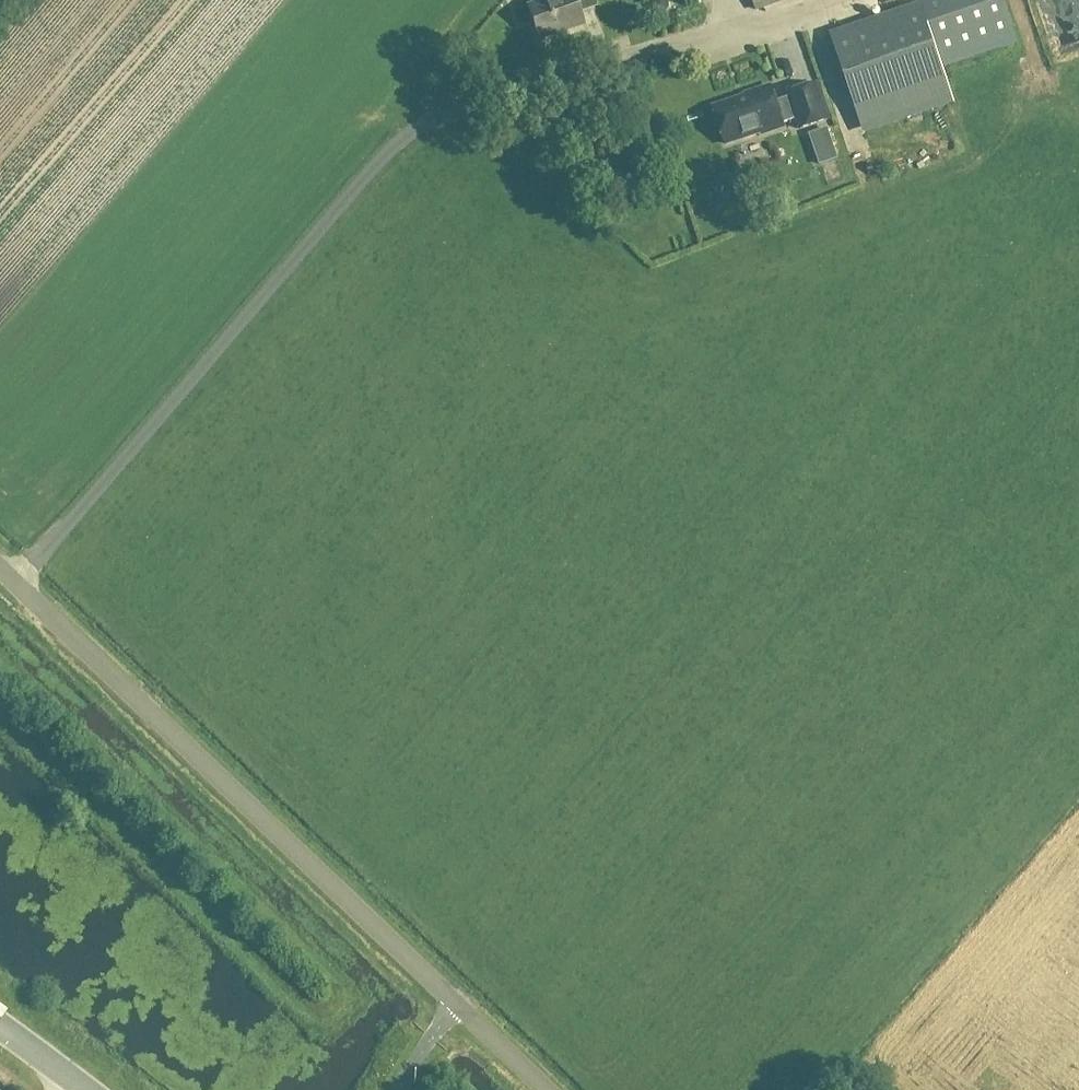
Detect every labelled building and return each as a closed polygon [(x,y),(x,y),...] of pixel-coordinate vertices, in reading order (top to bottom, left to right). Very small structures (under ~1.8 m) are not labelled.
[(528,8),(539,41),(584,26),(575,0),(551,0),(528,8)] [(757,11),(789,0),(753,0),(757,11)] [(920,4),(831,35),(857,111),(946,81),(943,70),(1017,44),(1003,0),(933,0),(920,4)] [(744,98),(713,109),(725,145),(761,133),(762,135),(783,128),(783,125),(796,121),(800,131),(828,121),(815,86),(788,95),(789,98),(775,103),(769,87),(744,96),(744,98)]
